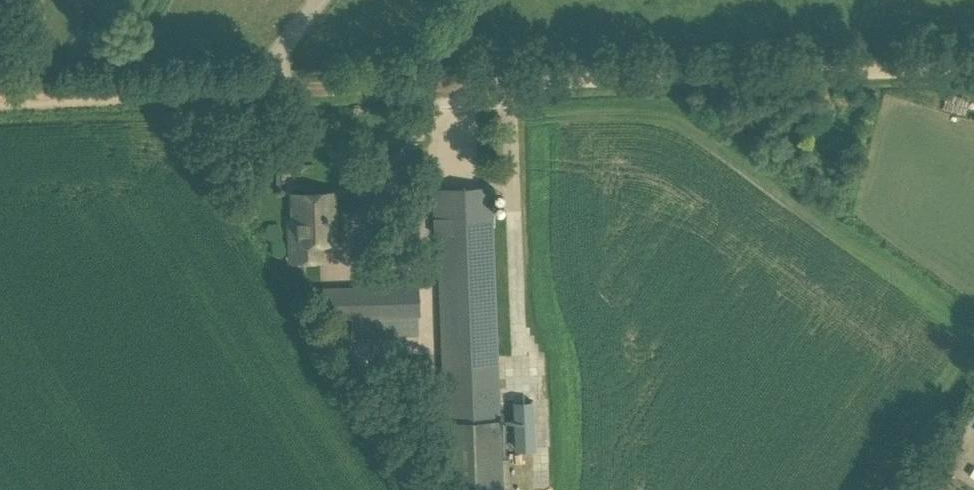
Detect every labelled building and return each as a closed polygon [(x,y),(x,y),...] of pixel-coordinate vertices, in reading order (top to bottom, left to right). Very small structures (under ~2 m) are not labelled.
[(432,189),(434,233),(438,233),(449,489),(504,489),(491,186),(432,189)] [(293,221),(289,221),(290,261),(320,259),(319,244),(335,243),(333,193),(292,195),(293,221)] [(418,285),(350,288),(351,316),(419,313),(418,285)] [(508,438),(528,437),(526,387),(505,388),(508,438)]
